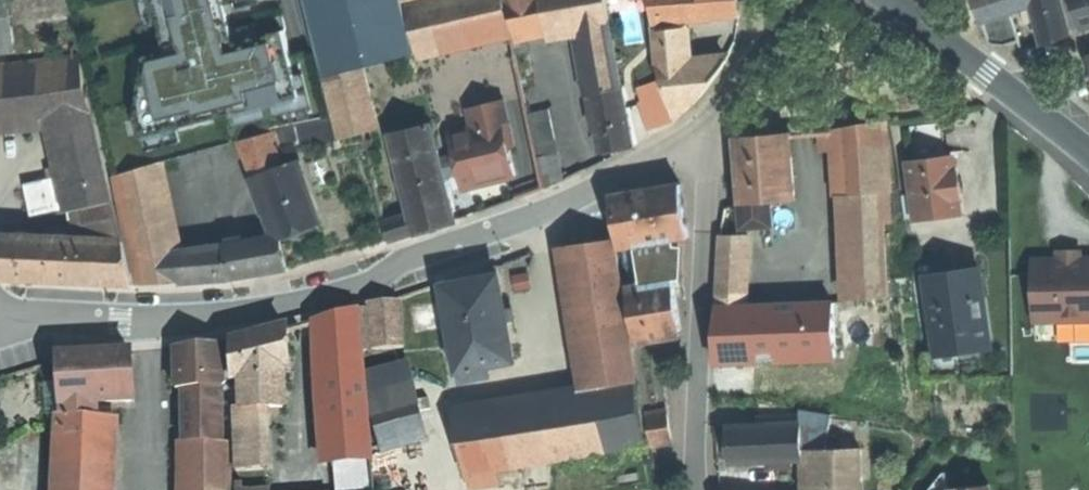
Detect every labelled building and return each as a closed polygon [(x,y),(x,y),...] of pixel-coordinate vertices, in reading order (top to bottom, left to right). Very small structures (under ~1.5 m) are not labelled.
[(16,52),(9,0),(0,0),(0,54),(16,52)] [(145,138),(178,130),(232,115),(265,107),(273,105),(301,98),(296,77),(284,32),(235,44),(223,0),(153,0),(159,23),(167,52),(153,55),(145,113),(136,116),(142,139),(145,138)] [(146,27),(159,23),(153,0),(139,0),(146,27)] [(322,68),(349,62),(413,46),(402,3),(401,0),(395,0),(374,5),(372,0),(305,0),(322,68)] [(505,0),(426,0),(406,5),(418,56),(512,34),(505,0)] [(540,0),(505,0),(512,34),(513,39),(523,37),(547,33),(540,0)] [(547,33),(579,27),(609,22),(610,22),(607,0),(540,0),(547,33)] [(654,23),(664,22),(661,0),(652,0),(654,23)] [(664,22),(740,16),(739,0),(661,0),(664,22)] [(1031,5),(1030,0),(973,0),(981,21),(988,41),(996,45),(1020,46),(1010,13),(1031,5)] [(1031,5),(1042,42),(1069,34),(1059,0),(1030,0),(1031,5)] [(1079,31),(1088,28),(1088,0),(1070,0),(1079,31)] [(592,95),(621,89),(609,22),(579,27),(592,95)] [(658,69),(687,65),(683,29),(655,32),(658,69)] [(517,56),(527,53),(523,37),(513,39),(513,40),(517,56)] [(92,118),(80,60),(0,70),(0,129),(66,121),(92,118)] [(728,61),(687,65),(658,69),(657,69),(674,123),(704,97),(724,69),(728,61)] [(349,62),(322,68),(335,117),(339,136),(340,138),(367,131),(349,62)] [(276,118),(318,107),(309,74),(296,77),(301,98),(273,105),(276,118)] [(617,149),(634,146),(622,89),(621,89),(592,95),(602,152),(617,149)] [(901,100),(902,110),(927,106),(925,97),(901,100)] [(476,111),(470,120),(473,131),(451,137),(456,158),(459,172),(463,189),(516,177),(511,154),(515,146),(505,104),(476,111)] [(232,115),(235,128),(269,120),(265,107),(232,115)] [(558,155),(559,155),(550,110),(529,114),(539,159),(541,159),(558,155)] [(334,117),(274,135),(284,158),(291,155),(294,165),(287,167),(260,179),(283,237),(283,239),(322,224),(300,163),(296,149),(339,136),(334,117)] [(92,118),(66,121),(81,209),(112,201),(104,175),(92,118)] [(886,123),(835,131),(839,197),(850,196),(889,192),(890,192),(886,123)] [(431,125),(396,134),(406,172),(402,173),(417,232),(436,227),(456,222),(445,175),(441,162),(439,151),(437,152),(431,125)] [(907,130),(912,165),(944,160),(942,143),(939,126),(907,130)] [(182,143),(178,130),(145,138),(148,151),(182,143)] [(260,179),(287,167),(284,158),(274,135),(245,142),(260,179)] [(766,138),(735,140),(741,205),(742,205),(770,203),(795,201),(789,136),(766,138)] [(284,158),(287,167),(294,165),(291,155),(284,158)] [(548,190),(564,182),(558,155),(541,159),(548,190)] [(441,162),(445,175),(459,172),(456,158),(441,162)] [(912,165),(909,165),(916,222),(937,219),(959,216),(952,159),(944,160),(912,165)] [(185,282),(179,252),(158,166),(138,172),(138,170),(116,177),(140,285),(185,282)] [(643,191),(610,197),(619,251),(623,251),(676,242),(690,239),(680,185),(643,191)] [(889,192),(850,196),(855,301),(887,299),(884,225),(891,224),(889,192)] [(742,205),(744,230),(772,227),(770,203),(742,205)] [(0,261),(0,280),(53,283),(134,286),(125,241),(1,234),(0,261)] [(716,307),(744,306),(745,235),(720,235),(716,307)] [(179,252),(185,282),(231,280),(257,275),(290,269),(283,239),(283,237),(179,252)] [(590,389),(636,381),(614,242),(568,249),(590,389)] [(676,242),(623,251),(630,290),(672,283),(682,282),(676,242)] [(1057,252),(1057,261),(1081,260),(1080,252),(1057,252)] [(1034,262),(1035,311),(1058,310),(1058,321),(1088,321),(1088,260),(1081,260),(1057,261),(1034,262)] [(936,355),(957,353),(989,348),(979,274),(960,276),(926,281),(936,355)] [(443,287),(461,383),(481,379),(479,369),(514,362),(498,277),(472,282),(443,287)] [(630,290),(629,290),(638,344),(681,336),(677,309),(672,283),(630,290)] [(716,307),(714,362),(833,357),(833,304),(744,306),(716,307)] [(403,349),(399,308),(368,312),(372,352),(403,349)] [(1058,310),(1035,311),(1036,322),(1058,321),(1058,310)] [(361,354),(357,314),(328,322),(328,408),(335,489),(373,489),(361,354)] [(270,409),(282,409),(281,366),(287,365),(287,330),(260,337),(230,345),(230,380),(241,380),(242,398),(242,409),(256,409),(262,409),(270,409)] [(183,391),(184,388),(219,389),(220,389),(230,381),(230,380),(230,345),(176,349),(176,390),(183,391)] [(93,355),(59,358),(63,407),(83,405),(135,401),(131,352),(93,355)] [(925,380),(960,379),(957,353),(936,355),(922,357),(925,380)] [(496,469),(497,469),(646,445),(636,381),(590,389),(486,405),(487,412),(496,469)] [(184,388),(183,391),(186,442),(222,443),(219,389),(184,388)] [(671,410),(669,396),(644,400),(647,415),(665,411),(671,410)] [(234,398),(234,409),(242,409),(242,398),(234,398)] [(369,412),(382,454),(426,441),(414,399),(369,412)] [(58,419),(59,419),(60,416),(83,417),(83,405),(63,407),(63,411),(58,412),(58,419)] [(242,409),(234,409),(234,432),(256,430),(256,409),(242,409)] [(647,415),(645,415),(652,448),(671,444),(665,411),(647,415)] [(800,422),(802,460),(806,460),(806,453),(804,412),(798,411),(798,422),(800,422)] [(469,489),(500,484),(497,469),(496,469),(487,412),(477,414),(480,432),(460,435),(469,489)] [(830,416),(804,412),(806,453),(859,451),(859,450),(824,451),(830,416)] [(56,489),(106,489),(106,482),(109,418),(83,417),(60,416),(59,419),(56,489)] [(789,460),(802,460),(800,422),(798,422),(756,424),(756,429),(725,430),(726,448),(727,466),(789,463),(789,460)] [(256,430),(234,432),(236,472),(262,470),(261,429),(256,430)] [(859,451),(806,453),(806,460),(807,487),(815,487),(815,489),(860,489),(859,451)] [(941,475),(929,489),(944,489),(943,475),(941,475)]
